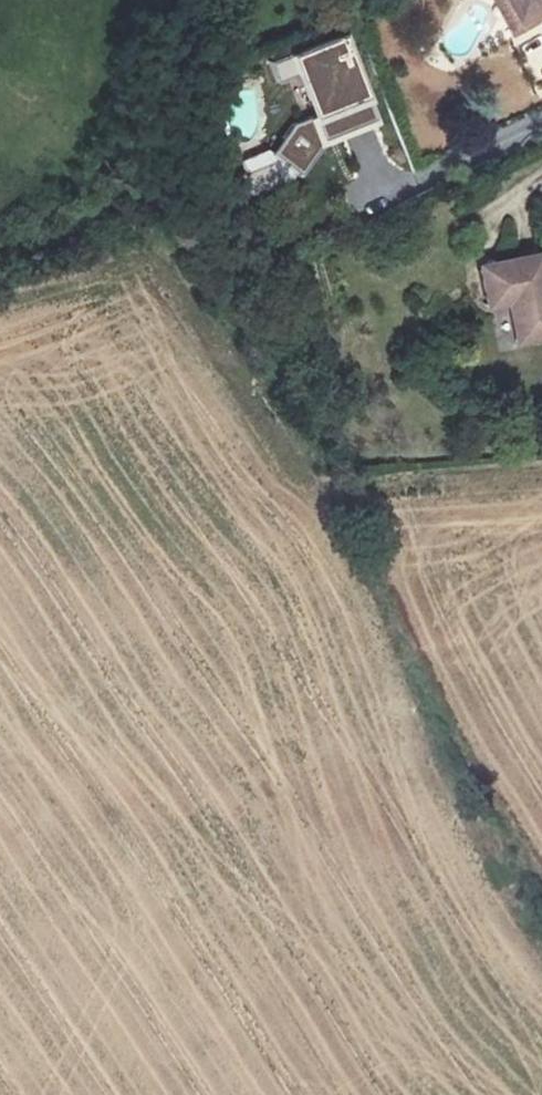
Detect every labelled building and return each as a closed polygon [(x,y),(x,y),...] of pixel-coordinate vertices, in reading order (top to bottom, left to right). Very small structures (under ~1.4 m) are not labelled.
[(527,22),(541,13),(541,0),(514,0),(527,22)] [(264,148),(237,158),(250,192),(298,175),(316,147),(378,122),(370,102),(342,32),(286,53),(268,61),(274,80),(293,70),(310,115),(291,125),(270,152),(264,148)] [(487,302),(511,297),(518,338),(541,334),(541,252),(541,251),(480,263),(487,302)]
